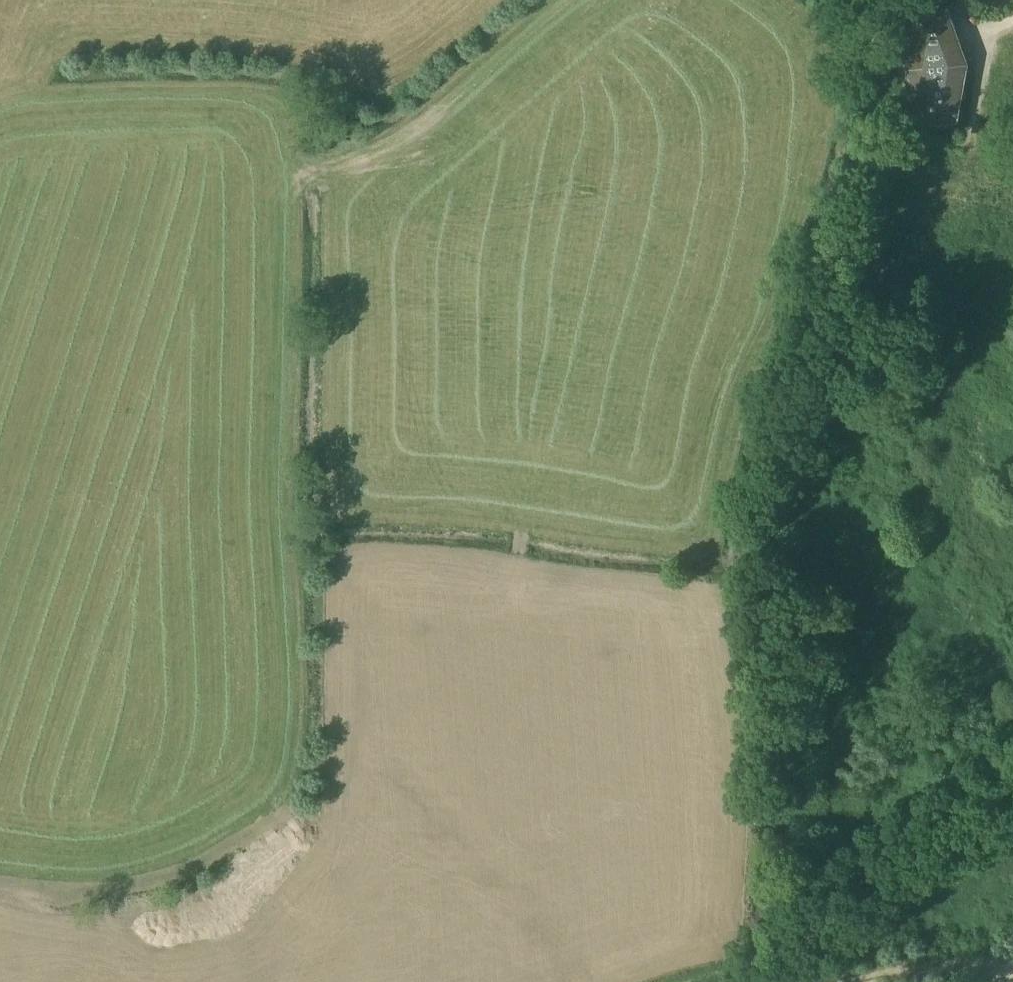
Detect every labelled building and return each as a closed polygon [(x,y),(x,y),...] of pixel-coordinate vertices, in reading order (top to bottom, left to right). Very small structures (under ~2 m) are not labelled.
[(910,71),(928,122),(954,120),(964,66),(945,15),(920,16),(910,71)]
